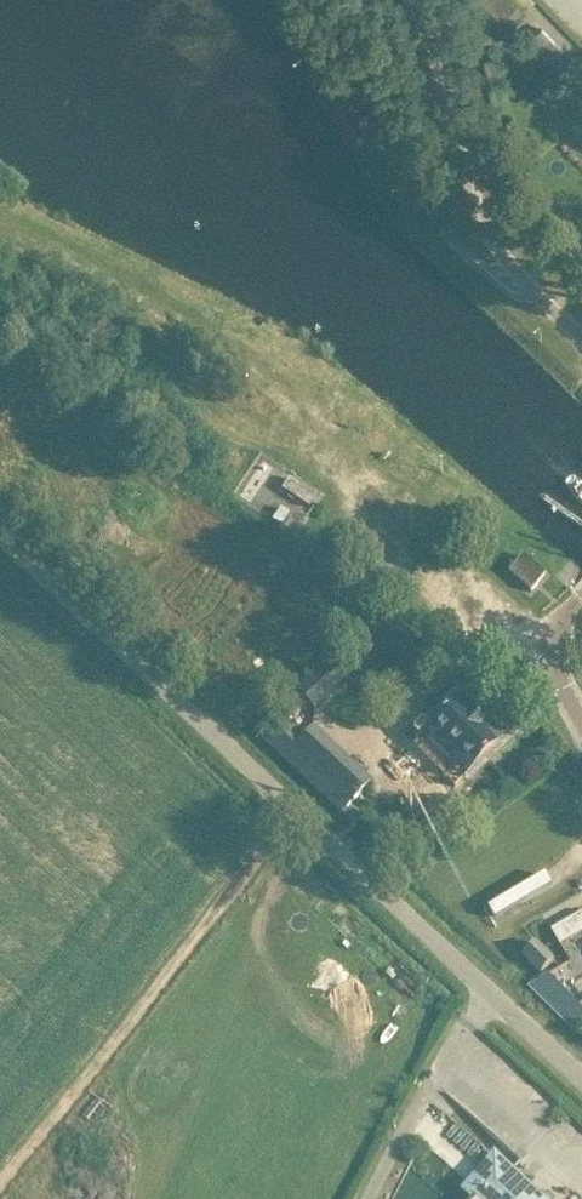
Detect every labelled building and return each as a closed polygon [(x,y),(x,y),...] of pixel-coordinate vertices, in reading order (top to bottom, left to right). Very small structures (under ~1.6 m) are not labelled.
[(566,47),(544,26),(533,37),(543,46),(556,58),(566,47)] [(289,479),(282,490),(309,507),(316,496),(289,479)] [(282,526),(290,514),(281,508),(273,520),(282,526)] [(524,557),(509,573),(531,592),(545,576),(524,557)] [(409,653),(415,647),(389,621),(356,653),(389,687),(416,661),(409,653)] [(330,658),(295,689),(314,710),(315,709),(348,679),(330,658)] [(460,703),(443,720),(430,732),(431,732),(420,743),(434,758),(445,747),(455,757),(440,771),(456,787),(471,773),(501,744),(460,703)] [(286,723),(267,743),(334,805),(340,811),(342,812),(343,814),(344,813),(351,820),(358,812),(351,805),(373,782),(364,774),(314,727),(303,738),(286,723)] [(549,870),(489,908),(496,920),(557,883),(549,870)] [(581,933),(581,914),(554,925),(560,941),(581,933)] [(535,943),(523,956),(541,974),(554,961),(535,943)] [(549,972),(532,984),(530,985),(564,1018),(580,1003),(549,972)] [(564,1018),(578,1032),(581,1028),(581,1005),(580,1003),(564,1018)] [(466,1190),(476,1198),(541,1198),(495,1157),(466,1190)]
